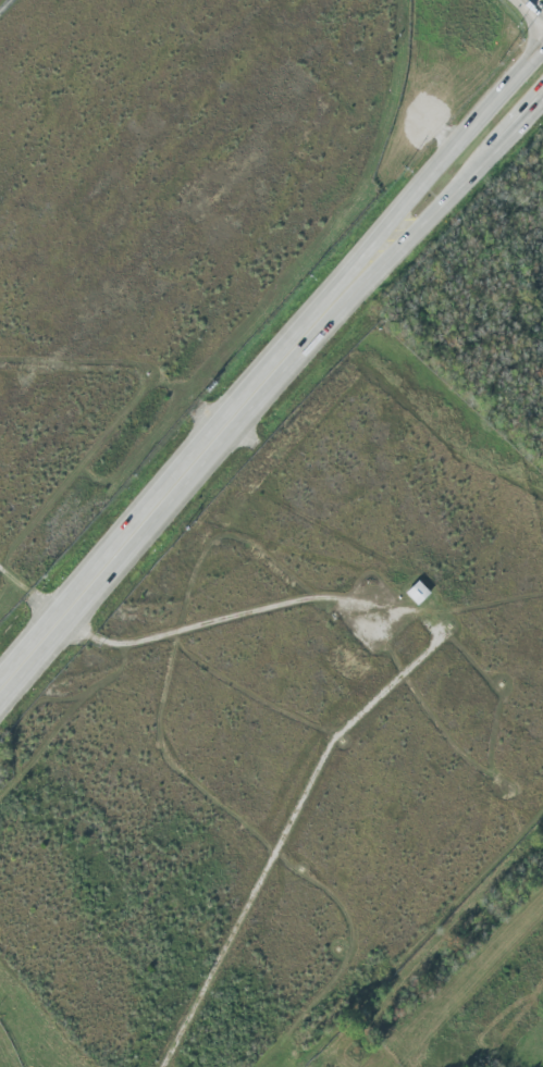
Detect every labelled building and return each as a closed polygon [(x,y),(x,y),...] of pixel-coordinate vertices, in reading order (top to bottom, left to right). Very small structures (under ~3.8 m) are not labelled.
[(405,593),(417,606),(430,593),(418,581),(405,593)]
